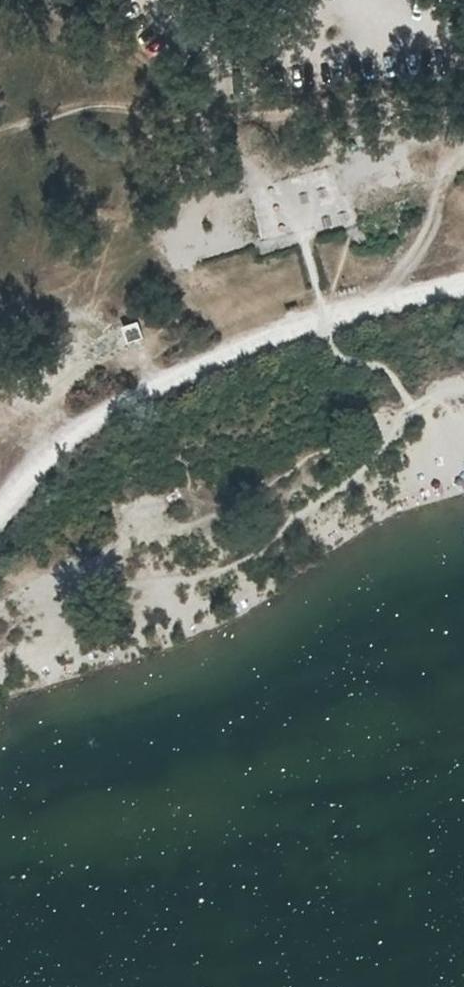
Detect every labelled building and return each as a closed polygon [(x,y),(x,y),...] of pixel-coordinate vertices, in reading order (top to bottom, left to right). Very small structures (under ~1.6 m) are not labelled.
[(135,318),(118,323),(123,342),(141,336),(135,318)]
